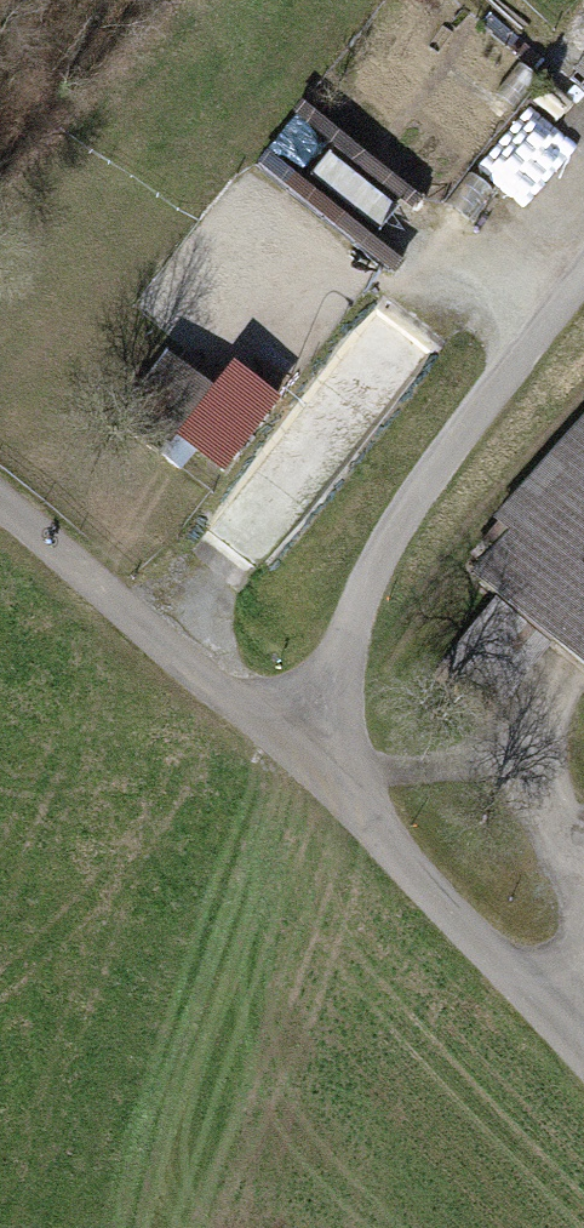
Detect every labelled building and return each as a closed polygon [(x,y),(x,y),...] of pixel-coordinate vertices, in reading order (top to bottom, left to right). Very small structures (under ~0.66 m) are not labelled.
[(475,576),(583,673),(583,454),(475,576)]
